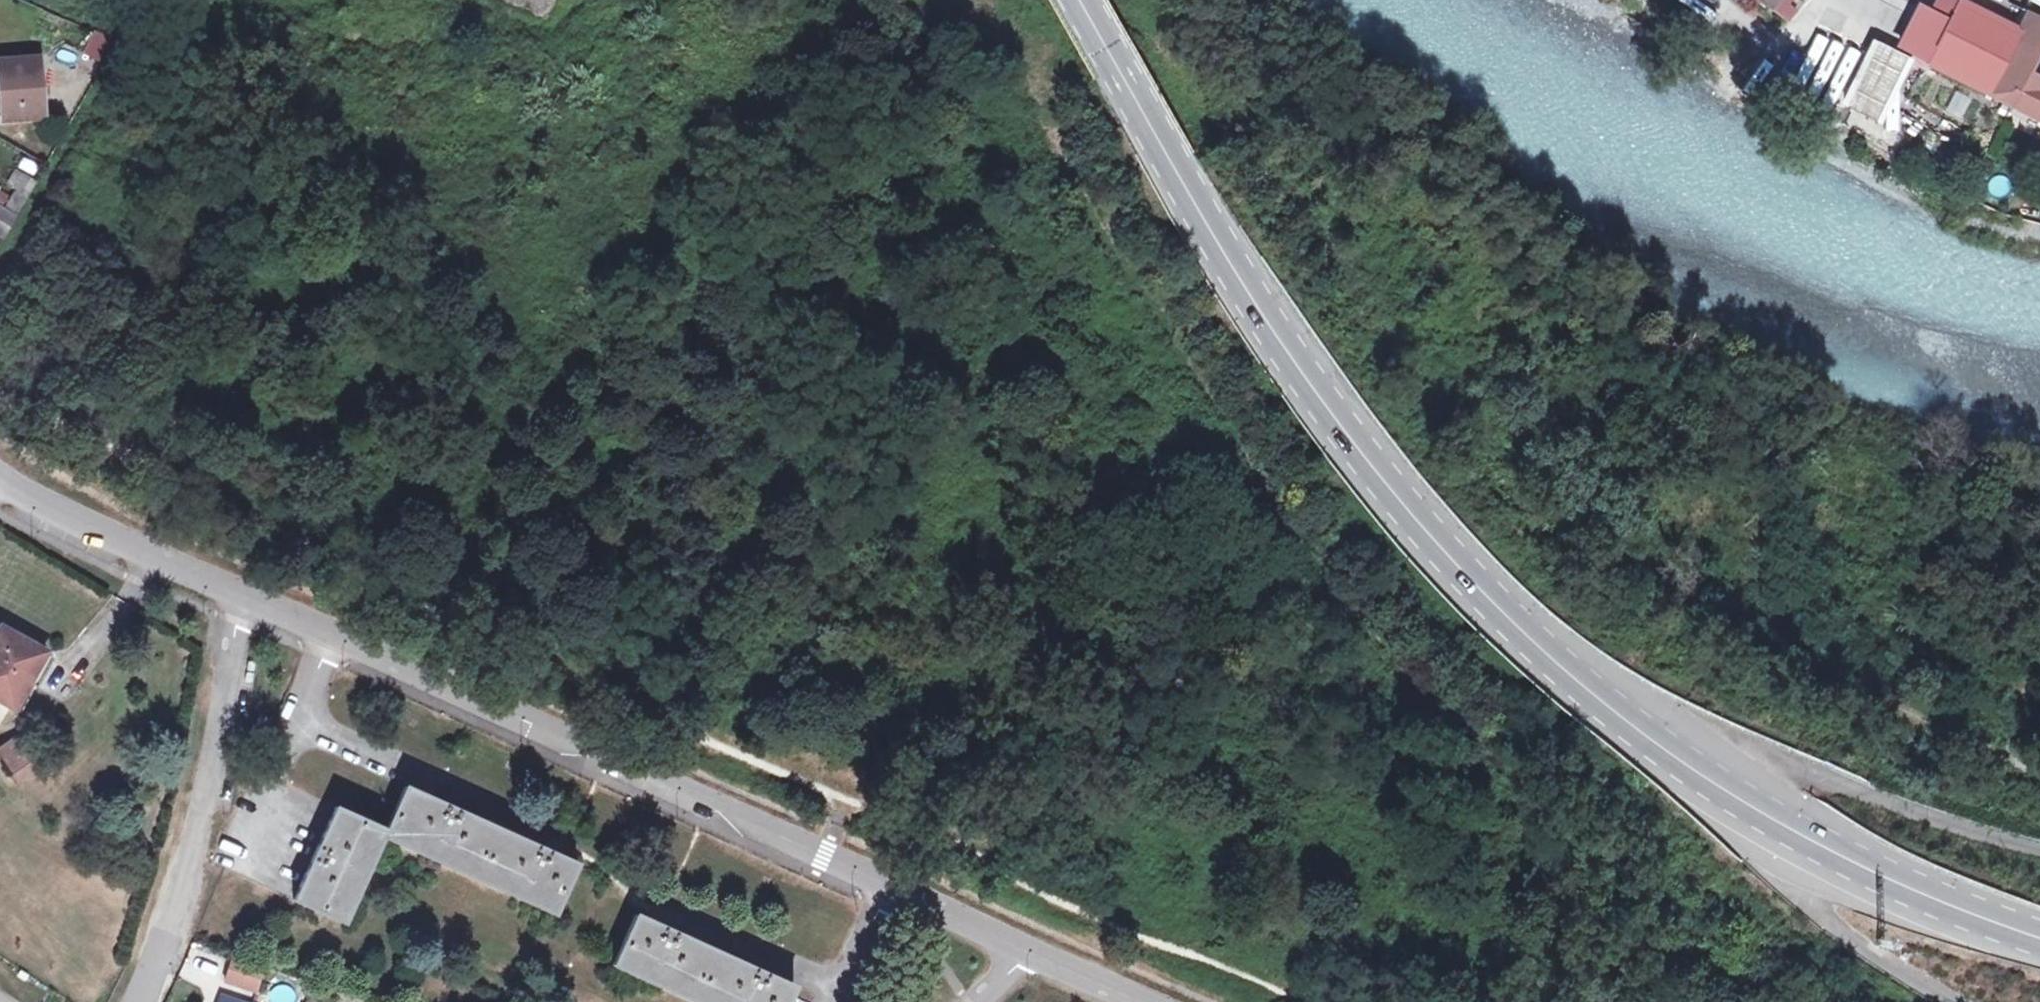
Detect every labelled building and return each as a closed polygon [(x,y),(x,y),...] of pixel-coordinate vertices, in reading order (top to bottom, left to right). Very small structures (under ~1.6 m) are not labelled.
[(1780,0),(1762,0),(1772,9),(1780,0)] [(2020,31),(1960,0),(1939,0),(1933,14),(1923,9),(1905,44),(1914,49),(1911,54),(1926,62),(1923,67),(1928,69),(1931,65),(2010,105),(2038,52),(2039,47),(2039,18),(2029,13),(2020,31)] [(105,63),(117,42),(96,32),(86,54),(105,63)] [(1907,57),(1877,42),(1844,107),(1874,122),(1907,57)] [(2038,52),(2010,105),(2039,121),(2039,53),(2038,52)] [(0,61),(0,86),(3,121),(41,117),(38,88),(43,87),(40,57),(0,61)] [(30,194),(37,182),(21,173),(14,186),(19,188),(30,194)] [(5,237),(30,194),(19,188),(15,194),(14,194),(4,211),(0,209),(0,234),(5,237)] [(47,651),(1,626),(0,629),(0,689),(20,700),(47,651)] [(20,700),(0,689),(0,701),(15,709),(20,700)] [(32,760),(18,737),(0,749),(0,754),(12,773),(32,760)] [(19,783),(39,771),(32,760),(12,773),(19,783)] [(386,830),(336,807),(294,900),(344,922),(383,836),(554,914),(577,864),(406,787),(386,830)] [(613,965),(696,1001),(787,1001),(794,987),(636,915),(613,965)] [(265,969),(234,958),(226,980),(257,991),(265,969)] [(338,994),(335,1001),(364,1001),(338,994)]
